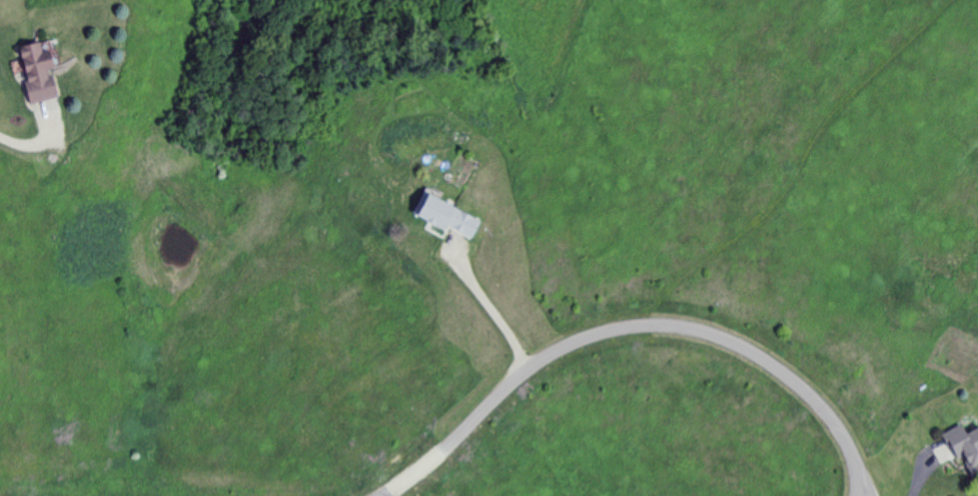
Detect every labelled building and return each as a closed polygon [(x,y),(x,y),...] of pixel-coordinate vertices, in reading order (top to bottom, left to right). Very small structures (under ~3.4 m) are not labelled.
[(23,50),(36,104),(64,98),(57,68),(61,67),(55,42),(23,50)] [(417,216),(476,242),(486,219),(427,193),(417,216)] [(973,483),(977,481),(977,433),(972,436),(968,427),(952,433),(973,483)]
